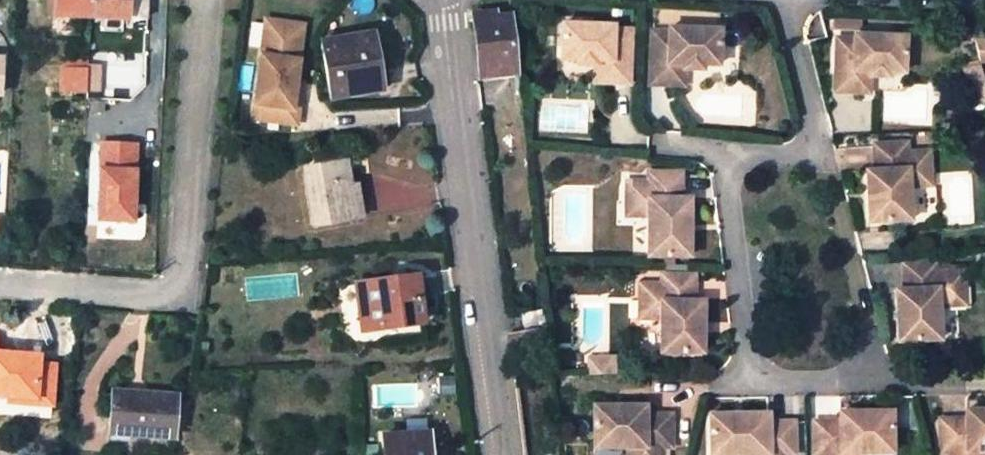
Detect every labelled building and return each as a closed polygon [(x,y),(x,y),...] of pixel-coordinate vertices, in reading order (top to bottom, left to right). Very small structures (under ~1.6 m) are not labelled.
[(91,18),(91,0),(54,0),(53,16),(91,18)] [(144,20),(145,0),(91,0),(91,18),(144,20)] [(496,9),(469,13),(470,19),(497,16),(496,9)] [(470,19),(477,73),(515,69),(509,15),(497,16),(470,19)] [(278,31),(279,21),(265,20),(264,29),(278,31)] [(278,31),(264,29),(252,119),(296,125),(300,96),(294,95),(296,83),(303,25),(279,21),(278,31)] [(596,69),(612,69),(611,85),(630,86),(632,32),(613,31),(614,27),(563,25),(563,29),(562,60),(577,61),(577,68),(596,69)] [(669,71),(684,72),(701,73),(702,66),(716,67),(718,36),(718,32),(667,29),(667,34),(651,33),(649,79),(648,87),(668,88),(669,71)] [(382,91),(371,34),(321,43),(331,100),(382,91)] [(858,79),(872,79),(890,80),(890,75),(906,75),(907,43),(907,39),(856,37),(856,41),(839,40),(837,95),(857,96),(858,79)] [(146,39),(144,67),(164,69),(165,40),(146,39)] [(976,42),(980,57),(984,58),(984,43),(976,42)] [(62,70),(88,71),(88,65),(89,59),(63,57),(62,70)] [(88,73),(87,93),(100,93),(102,65),(88,65),(88,71),(88,73)] [(164,69),(144,67),(148,80),(163,81),(164,69)] [(478,82),(516,77),(515,69),(477,73),(478,82)] [(611,85),(612,69),(596,69),(595,84),(611,85)] [(984,85),(984,80),(982,69),(965,73),(969,89),(984,85)] [(62,70),(61,92),(87,93),(88,73),(88,71),(62,70)] [(669,71),(668,88),(683,89),(684,72),(669,71)] [(858,79),(857,96),(872,96),(872,79),(858,79)] [(973,105),(984,102),(984,85),(969,89),(973,105)] [(140,145),(100,141),(97,221),(138,221),(140,145)] [(918,193),(917,174),(927,174),(927,158),(905,158),(905,148),(873,149),(874,159),(875,176),(866,177),(868,228),(877,228),(909,227),(907,194),(918,193)] [(357,220),(350,185),(346,162),(303,169),(314,227),(357,220)] [(687,258),(689,200),(681,199),(682,184),(682,174),(648,173),(648,183),(638,183),(627,182),(626,200),(637,200),(637,217),(647,217),(646,257),(680,258),(687,258)] [(917,174),(918,193),(928,193),(927,174),(917,174)] [(350,185),(357,220),(364,219),(357,183),(350,185)] [(626,200),(626,217),(637,217),(637,200),(626,200)] [(950,309),(949,292),(960,292),(959,273),(938,274),(938,265),(904,266),(905,275),(905,294),(898,294),(900,345),(908,345),(942,344),(940,310),(950,309)] [(416,277),(355,285),(361,332),(422,324),(416,277)] [(648,306),(648,322),(658,322),(658,356),(691,357),(698,357),(698,306),(692,306),(692,287),(692,278),(658,278),(658,287),(638,286),(637,305),(648,306)] [(960,309),(960,292),(949,292),(950,309),(960,309)] [(648,306),(637,305),(637,322),(648,322),(648,306)] [(0,354),(0,396),(38,399),(42,357),(0,354)] [(589,358),(589,374),(614,373),(614,357),(589,358)] [(58,368),(45,367),(44,392),(56,393),(58,368)] [(239,380),(230,379),(230,390),(239,390),(239,380)] [(175,396),(112,392),(109,435),(172,439),(175,396)] [(663,445),(670,445),(671,412),(663,412),(644,412),(644,404),(594,404),(594,405),(594,411),(594,444),(628,445),(628,454),(662,454),(663,445)] [(982,451),(984,451),(984,412),(964,412),(964,419),(938,419),(939,452),(949,452),(949,454),(982,454),(982,451)] [(747,414),(709,414),(709,422),(709,454),(747,454),(782,454),(791,454),(791,422),(782,422),(765,422),(765,413),(747,414)] [(839,413),(839,421),(823,421),(822,421),(813,421),(813,454),(823,454),(858,454),(890,454),(890,421),(890,413),(839,413)] [(383,454),(430,454),(428,432),(382,435),(383,454)]
